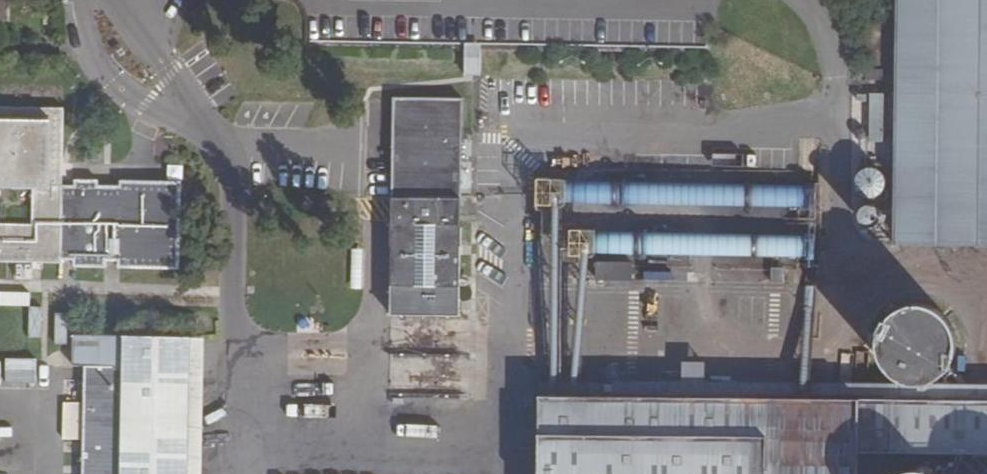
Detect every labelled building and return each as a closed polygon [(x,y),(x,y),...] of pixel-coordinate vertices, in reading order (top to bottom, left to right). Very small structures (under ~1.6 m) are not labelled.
[(879,248),(986,250),(986,0),(883,0),(879,248)] [(462,73),(477,72),(475,45),(461,46),(462,73)] [(458,233),(459,108),(390,107),(390,148),(405,148),(405,167),(389,167),(389,207),(407,207),(407,217),(389,217),(388,305),(457,305),(457,254),(459,254),(460,233),(458,233)] [(0,110),(0,262),(63,263),(64,254),(77,254),(77,262),(109,262),(109,255),(123,255),(123,262),(183,263),(184,177),(124,177),(124,182),(100,182),(100,177),(66,177),(60,177),(60,165),(66,165),(67,110),(0,110)] [(405,148),(390,148),(389,167),(405,167),(405,148)] [(592,235),(593,252),(627,251),(627,235),(592,235)] [(640,252),(670,251),(670,239),(640,240),(640,252)] [(592,281),(631,280),(631,260),(592,260),(592,281)] [(2,291),(2,305),(34,306),(34,292),(2,291)] [(936,366),(938,359),(939,352),(939,344),(938,337),(935,331),(931,324),(925,319),(919,315),(913,312),(906,311),(898,310),(891,312),(884,314),(878,318),(872,323),(868,329),(865,335),(863,342),(862,350),(863,357),(865,364),(869,370),(873,376),(879,381),(885,384),(893,387),(900,387),(907,387),(914,385),(921,382),(927,377),(932,372),(936,366)] [(197,340),(80,339),(80,369),(93,369),(91,473),(196,473),(197,340)] [(8,367),(8,379),(36,380),(36,367),(8,367)] [(531,396),(530,473),(851,473),(852,451),(986,454),(986,403),(531,396)] [(67,401),(65,439),(85,439),(87,402),(67,401)]
